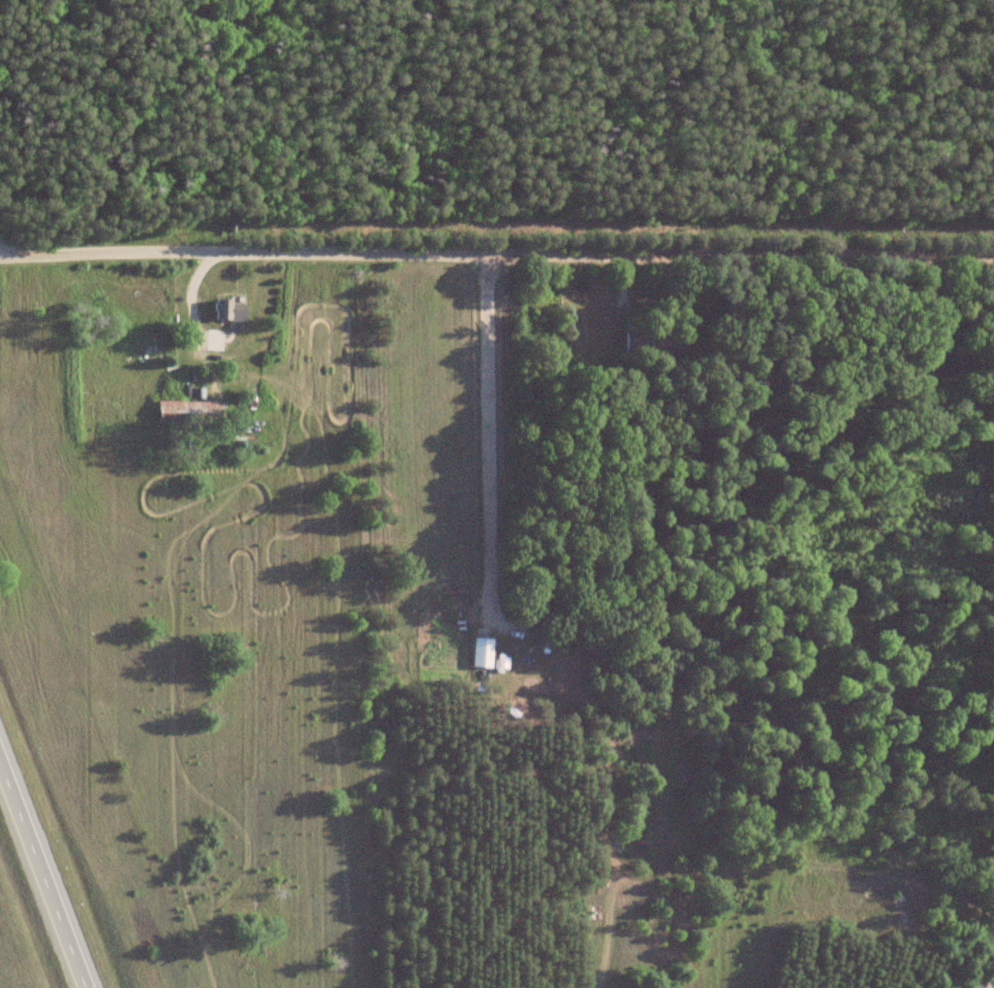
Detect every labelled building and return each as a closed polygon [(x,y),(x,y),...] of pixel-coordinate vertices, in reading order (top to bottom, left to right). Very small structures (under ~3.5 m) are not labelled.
[(215,300),(215,321),(244,321),(244,300),(215,300)] [(158,423),(216,424),(217,402),(158,401),(158,423)] [(492,666),(492,637),(472,637),(472,667),(492,666)] [(981,972),(970,987),(993,987),(993,982),(981,972)]
